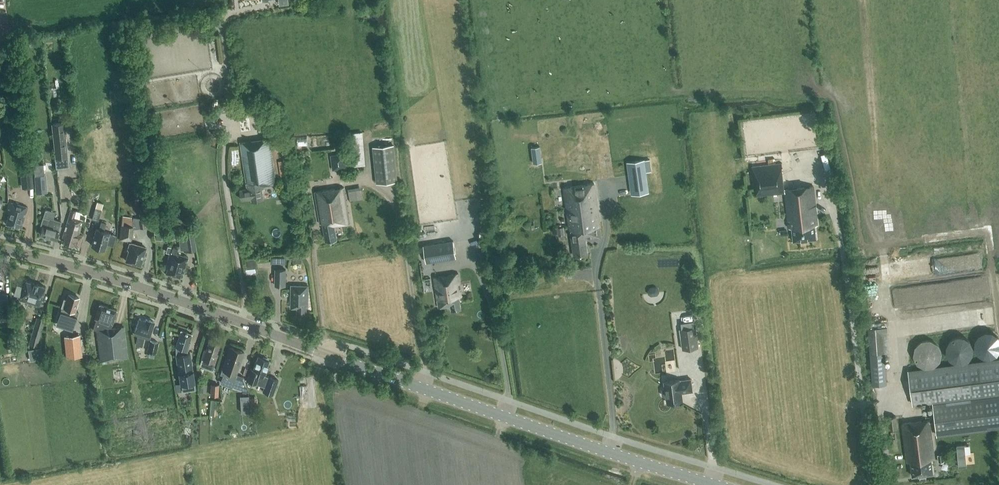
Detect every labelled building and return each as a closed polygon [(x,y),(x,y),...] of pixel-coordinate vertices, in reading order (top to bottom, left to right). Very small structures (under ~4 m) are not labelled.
[(55,157),(67,156),(63,123),(51,124),(55,157)] [(16,128),(15,125),(13,124),(9,125),(8,127),(9,130),(12,132),(15,131),(16,128)] [(396,181),(393,146),(392,130),(383,131),(385,147),(373,148),(377,182),(396,181)] [(363,132),(352,133),(355,166),(365,165),(363,132)] [(263,185),(275,183),(269,138),(241,142),(248,188),(240,189),(241,198),(252,197),(252,201),(262,199),(261,188),(263,187),(263,185)] [(541,158),(540,146),(532,147),(533,159),(541,158)] [(785,190),(782,164),(781,152),(758,155),(758,161),(752,162),(756,196),(785,192),(789,228),(792,228),(793,241),(816,238),(815,225),(818,225),(813,187),(785,190)] [(347,168),(345,153),(331,155),(333,170),(347,168)] [(289,159),(278,161),(281,176),(291,175),(289,159)] [(646,172),(651,171),(650,159),(629,162),(633,194),(649,192),(646,172)] [(47,192),(46,174),(43,174),(43,166),(34,167),(35,193),(47,192)] [(23,187),(31,186),(29,171),(21,171),(23,187)] [(594,184),(564,188),(569,234),(571,234),(573,255),(588,253),(586,239),(601,237),(594,184)] [(363,186),(350,188),(352,200),(365,198),(363,186)] [(315,191),(320,223),(323,223),(325,236),(326,242),(337,240),(335,226),(349,224),(344,188),(315,191)] [(9,213),(6,223),(19,227),(21,227),(27,207),(9,201),(6,212),(9,213)] [(447,219),(459,218),(458,207),(446,207),(447,219)] [(98,220),(101,210),(97,208),(95,208),(92,219),(98,220)] [(78,234),(83,220),(74,217),(76,211),(71,210),(62,237),(65,238),(64,242),(72,245),(72,244),(79,246),(82,236),(78,234)] [(131,241),(133,229),(135,218),(124,216),(120,239),(131,241)] [(58,230),(60,221),(50,218),(50,219),(44,217),(42,225),(44,226),(41,233),(56,237),(58,230)] [(108,236),(109,232),(104,231),(106,223),(101,222),(99,229),(97,228),(91,246),(97,247),(96,248),(102,250),(102,249),(104,249),(106,244),(113,246),(115,238),(108,236)] [(168,233),(168,228),(164,227),(164,225),(155,224),(155,233),(168,233)] [(196,249),(193,228),(182,230),(186,251),(196,249)] [(456,258),(454,241),(424,246),(426,263),(456,258)] [(144,251),(146,247),(130,242),(128,249),(130,250),(126,260),(140,264),(142,257),(143,257),(145,251),(144,251)] [(185,267),(188,258),(177,254),(178,249),(172,247),(167,261),(169,262),(166,273),(179,277),(183,266),(185,267)] [(293,262),(301,263),(302,253),(294,252),(293,262)] [(286,286),(287,269),(275,269),(275,286),(286,286)] [(458,273),(447,275),(433,277),(436,299),(437,307),(450,305),(451,309),(461,308),(459,296),(462,296),(458,273)] [(26,280),(24,286),(16,284),(13,294),(21,296),(19,300),(38,306),(44,286),(26,280)] [(308,305),(308,285),(291,285),(291,307),(298,308),(298,315),(306,315),(307,305),(308,305)] [(657,288),(650,288),(648,291),(648,294),(651,296),(658,296),(660,293),(660,290),(657,288)] [(6,313),(6,320),(9,320),(9,308),(7,308),(7,294),(0,294),(0,313),(6,313)] [(73,315),(74,311),(78,297),(68,294),(66,300),(63,299),(61,307),(68,309),(67,311),(70,312),(65,328),(77,332),(81,317),(73,315)] [(100,361),(127,358),(124,327),(110,328),(116,310),(99,304),(95,319),(96,319),(93,329),(97,330),(100,361)] [(36,346),(44,320),(37,318),(29,344),(36,346)] [(150,333),(154,321),(145,319),(145,320),(139,318),(134,334),(139,335),(136,344),(141,346),(143,337),(149,339),(149,337),(150,338),(152,333),(150,333)] [(886,383),(884,352),(882,326),(868,327),(872,384),(886,383)] [(704,343),(702,331),(697,332),(696,327),(680,329),(683,349),(699,347),(698,344),(704,343)] [(176,346),(175,355),(186,353),(190,342),(189,342),(192,333),(181,329),(176,346)] [(975,345),(978,353),(983,357),(989,358),(995,356),(998,352),(998,339),(996,335),(990,333),(983,334),(977,338),(975,345)] [(77,335),(67,336),(69,357),(79,356),(77,335)] [(950,340),(946,346),(946,353),(949,360),(955,364),(963,363),(969,361),(973,355),(974,347),(971,341),(964,337),(957,336),(950,340)] [(200,359),(201,359),(199,365),(213,370),(218,354),(216,353),(220,343),(209,339),(206,350),(203,349),(200,359)] [(155,357),(158,342),(150,340),(147,351),(149,351),(148,355),(155,357)] [(928,340),(925,340),(923,340),(921,341),(919,342),(917,344),(916,346),(915,348),(914,350),(914,352),(914,355),(915,357),(915,359),(917,361),(918,363),(920,364),(922,365),(924,366),(927,366),(929,366),(931,365),(933,365),(935,363),(937,362),(938,360),(939,358),(940,356),(940,353),(940,351),(940,349),(939,347),(938,345),(936,343),(934,342),(932,341),(930,340),(928,340)] [(236,374),(244,351),(229,346),(221,373),(224,374),(221,382),(233,385),(235,378),(234,378),(235,374),(236,374)] [(32,360),(44,358),(43,347),(30,349),(32,360)] [(190,353),(186,353),(175,355),(181,391),(195,390),(194,381),(190,353)] [(269,360),(257,356),(252,370),(251,370),(248,382),(265,389),(264,394),(273,398),(279,382),(266,378),(270,370),(266,367),(269,360)] [(931,400),(936,436),(986,430),(998,428),(998,359),(912,370),(917,402),(931,400)] [(248,391),(244,376),(240,388),(248,391)] [(665,388),(663,389),(662,390),(663,395),(664,396),(666,396),(667,403),(683,400),(682,391),(685,391),(686,392),(693,391),(691,379),(680,380),(664,382),(665,388)] [(241,413),(250,413),(248,395),(240,396),(241,413)] [(889,429),(897,428),(895,417),(887,418),(889,429)] [(931,458),(935,458),(929,420),(902,424),(907,462),(911,461),(913,476),(933,473),(931,458)]
